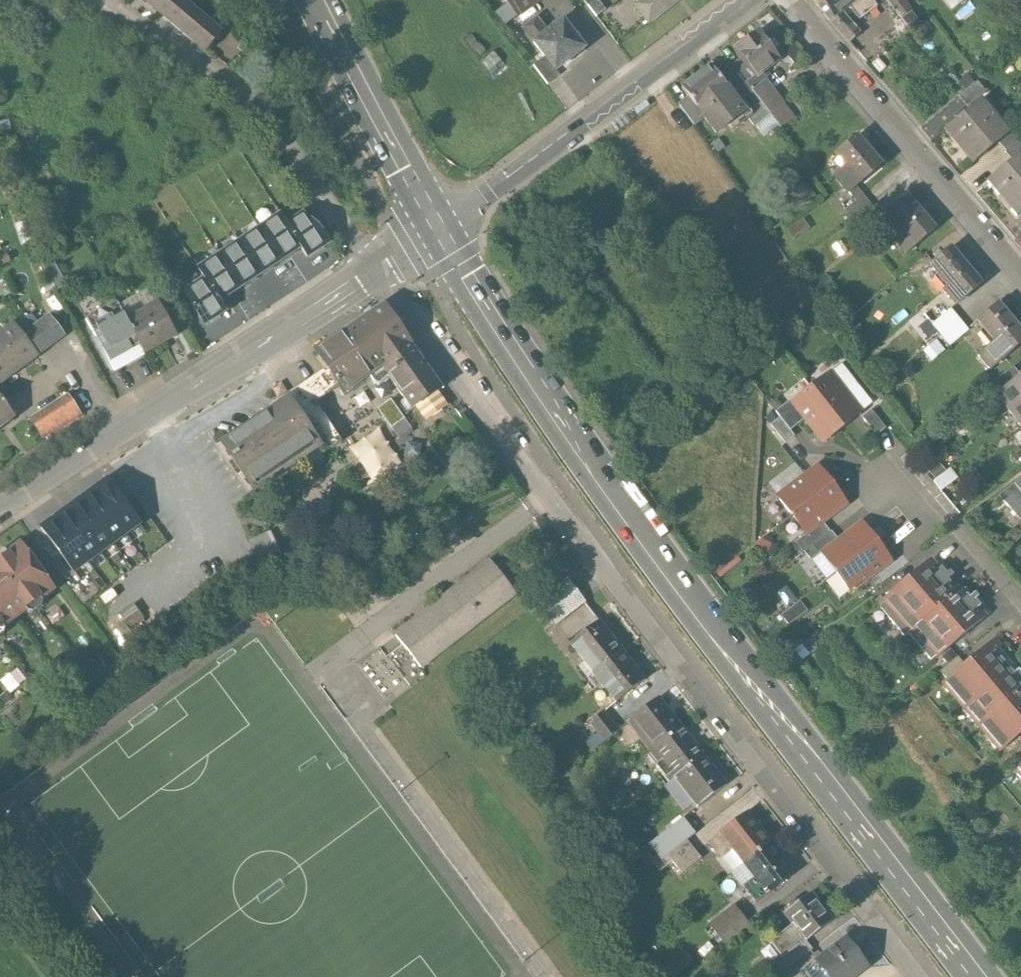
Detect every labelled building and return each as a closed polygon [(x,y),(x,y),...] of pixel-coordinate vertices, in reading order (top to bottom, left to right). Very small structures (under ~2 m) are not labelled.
[(181,0),(146,0),(172,22),(187,4),(181,0)] [(506,1),(505,2),(507,5),(508,4),(518,16),(540,0),(505,0),(506,1)] [(597,0),(582,0),(597,18),(606,11),(597,0)] [(637,6),(650,23),(680,0),(645,0),(637,6)] [(823,2),(835,17),(836,18),(842,14),(850,7),(860,21),(877,8),(871,0),(822,0),(823,2)] [(904,0),(886,0),(909,30),(919,23),(912,13),(914,12),(904,0)] [(951,11),(965,0),(942,0),(951,11)] [(835,17),(823,2),(818,6),(830,21),(835,17)] [(221,33),(187,4),(172,22),(206,51),(221,33)] [(860,35),(842,14),(836,18),(835,17),(830,21),(850,44),(860,35)] [(546,35),(535,20),(523,30),(534,44),(546,35)] [(584,50),(563,22),(546,35),(534,44),(545,58),(556,72),(584,50)] [(759,33),(735,51),(741,60),(756,79),(757,80),(761,77),(781,62),(774,52),(779,48),(774,41),(768,45),(759,33)] [(556,72),(545,58),(533,67),(548,86),(560,76),(556,72)] [(756,79),(741,60),(731,67),(746,86),(756,79)] [(746,86),(731,67),(722,74),(734,90),(733,90),(740,100),(736,102),(739,105),(753,95),(746,86)] [(711,68),(682,89),(683,90),(682,91),(688,98),(702,115),(701,116),(704,119),(716,135),(735,120),(729,112),(739,105),(736,102),(740,100),(733,90),(734,90),(722,74),(718,77),(711,68)] [(795,120),(761,77),(757,80),(756,79),(746,86),(753,95),(769,117),(781,131),(795,120)] [(979,82),(960,98),(969,108),(988,92),(979,82)] [(755,128),(769,117),(753,95),(739,105),(745,113),(744,114),(755,128)] [(702,115),(688,98),(678,105),(694,127),(704,119),(701,116),(702,115)] [(981,102),(945,132),(973,165),(998,144),(1009,135),(1008,135),(981,102)] [(998,144),(1006,153),(1020,140),(1020,135),(1015,129),(1008,135),(1009,135),(998,144)] [(856,138),(836,155),(846,167),(833,178),(848,195),(856,189),(881,167),(856,138)] [(1006,153),(1013,163),(1020,156),(1020,140),(1006,153)] [(1013,163),(989,183),(1017,217),(1020,214),(1020,156),(1013,163)] [(862,195),(856,189),(848,195),(854,202),(862,195)] [(843,211),(863,233),(881,218),(872,207),(862,195),(854,202),(843,211)] [(935,232),(905,197),(888,212),(905,232),(894,241),(906,256),(935,232)] [(288,226),(281,216),(260,230),(281,261),(300,248),(288,226)] [(288,226),(300,248),(307,258),(329,244),(322,234),(303,216),(288,226)] [(281,261),(260,230),(239,244),(261,274),(281,261)] [(261,274),(239,244),(219,257),(240,288),(261,274)] [(980,287),(950,251),(931,267),(948,288),(943,292),(956,307),(980,287)] [(67,286),(49,254),(39,260),(57,292),(67,286)] [(240,288),(219,257),(198,271),(205,281),(220,301),(240,288)] [(220,301),(205,281),(184,294),(205,325),(227,311),(220,301)] [(127,322),(117,304),(86,321),(114,371),(126,365),(129,366),(130,362),(134,364),(135,360),(139,358),(142,359),(144,355),(126,323),(127,322)] [(127,322),(126,323),(144,355),(176,338),(158,305),(127,322)] [(384,306),(345,332),(373,373),(382,367),(412,410),(439,390),(411,347),(387,311),(384,306)] [(977,323),(995,344),(991,348),(1002,361),(1003,362),(1020,347),(1020,334),(997,306),(977,323)] [(951,311),(932,326),(941,337),(960,321),(951,311)] [(49,318),(23,338),(22,338),(37,358),(63,337),(49,318)] [(960,321),(941,337),(950,348),(968,332),(960,321)] [(0,336),(0,384),(32,361),(37,358),(22,338),(23,338),(14,326),(0,336)] [(345,393),(373,373),(345,332),(316,352),(327,369),(328,368),(340,386),(345,393)] [(939,339),(924,346),(929,358),(944,351),(939,339)] [(1002,361),(991,348),(978,358),(989,371),(1002,361)] [(871,405),(841,367),(831,375),(861,413),(871,405)] [(328,368),(327,369),(276,403),(279,406),(288,400),(297,414),(315,403),(340,386),(328,368)] [(1013,368),(994,382),(1002,392),(1020,377),(1013,368)] [(831,375),(830,374),(811,389),(842,428),(861,413),(831,375)] [(1002,392),(996,396),(1009,412),(1020,403),(1020,377),(1002,392)] [(367,378),(357,385),(371,404),(380,397),(367,378)] [(842,428),(811,389),(792,404),(805,420),(823,443),(842,428)] [(67,396),(30,420),(43,439),(79,415),(70,400),(67,396)] [(15,418),(0,398),(0,428),(15,418)] [(297,414),(288,400),(279,406),(223,445),(254,491),(317,448),(322,455),(342,442),(315,403),(297,414)] [(405,420),(391,400),(377,410),(391,429),(405,420)] [(792,404),(790,401),(776,413),(780,418),(790,432),(805,420),(792,404)] [(352,434),(379,417),(370,403),(343,420),(352,434)] [(1009,412),(1020,428),(1020,403),(1009,412)] [(886,430),(871,411),(862,418),(877,437),(886,430)] [(893,421),(885,412),(882,414),(889,424),(893,421)] [(790,432),(780,418),(770,426),(785,445),(795,437),(790,432)] [(817,467),(778,497),(792,517),(832,487),(817,467)] [(950,470),(934,482),(941,492),(957,480),(950,470)] [(139,525),(107,482),(94,492),(126,535),(139,525)] [(1014,485),(1000,495),(1020,521),(1020,520),(1020,494),(1014,485)] [(832,487),(792,517),(806,536),(823,523),(846,506),(832,487)] [(126,535),(94,492),(81,501),(113,545),(126,535)] [(113,545),(81,501),(68,511),(100,554),(113,545)] [(100,554),(68,511),(56,520),(88,563),(100,554)] [(88,563),(56,520),(42,530),(74,573),(88,563)] [(823,523),(806,536),(796,544),(803,553),(804,553),(830,533),(823,523)] [(839,542),(822,554),(836,573),(876,543),(862,524),(839,542)] [(830,533),(804,553),(811,562),(822,554),(839,542),(831,532),(830,533)] [(876,543),(836,573),(851,592),(890,562),(876,543)] [(0,562),(0,628),(52,591),(20,547),(0,562)] [(933,561),(901,587),(900,586),(883,600),(885,603),(880,607),(904,636),(908,632),(955,593),(951,589),(955,586),(933,561)] [(488,563),(415,620),(395,636),(420,669),(515,595),(489,562),(488,563)] [(584,603),(567,581),(538,604),(555,625),(584,603)] [(959,598),(955,593),(908,632),(932,661),(937,657),(939,659),(987,618),(966,592),(959,598)] [(600,623),(571,645),(585,664),(579,669),(587,679),(622,652),(600,623)] [(995,643),(971,663),(965,668),(948,682),(947,683),(951,687),(948,689),(957,701),(958,700),(964,707),(963,708),(981,729),(982,728),(989,736),(988,737),(997,748),(1000,745),(1003,750),(1020,734),(1020,674),(1019,671),(1017,673),(1009,663),(1011,661),(995,643)] [(645,681),(622,652),(587,679),(596,690),(602,685),(616,703),(645,681)] [(957,657),(940,672),(948,682),(965,668),(957,657)] [(631,722),(653,751),(682,729),(660,700),(631,722)] [(603,713),(589,725),(596,734),(610,723),(603,713)] [(618,732),(610,723),(596,734),(603,744),(618,732)] [(704,757),(682,729),(653,751),(662,762),(656,767),(670,785),(675,780),(675,779),(704,757)] [(1012,757),(1020,767),(1020,749),(1012,757)] [(726,786),(704,757),(675,779),(675,780),(698,808),(726,786)] [(771,844),(748,813),(719,835),(732,851),(743,866),(771,844)] [(683,819),(650,845),(652,848),(662,861),(668,857),(687,842),(695,835),(683,819)] [(732,851),(719,835),(708,844),(721,860),(732,851)] [(700,860),(687,842),(668,857),(681,874),(700,860)] [(794,874),(771,844),(743,866),(754,880),(766,896),(794,874)] [(662,861),(652,848),(645,853),(655,866),(662,861)] [(766,896),(754,880),(742,889),(755,904),(766,896)] [(831,922),(810,895),(784,915),(805,942),(831,922)] [(749,927),(734,908),(711,926),(726,945),(749,927)] [(792,926),(769,943),(782,959),(782,960),(805,942),(792,926)] [(845,940),(816,962),(817,963),(827,976),(855,976),(866,968),(845,940)] [(805,942),(782,960),(782,959),(780,961),(786,970),(812,950),(805,942)] [(817,963),(804,973),(807,976),(827,976),(817,963)]
